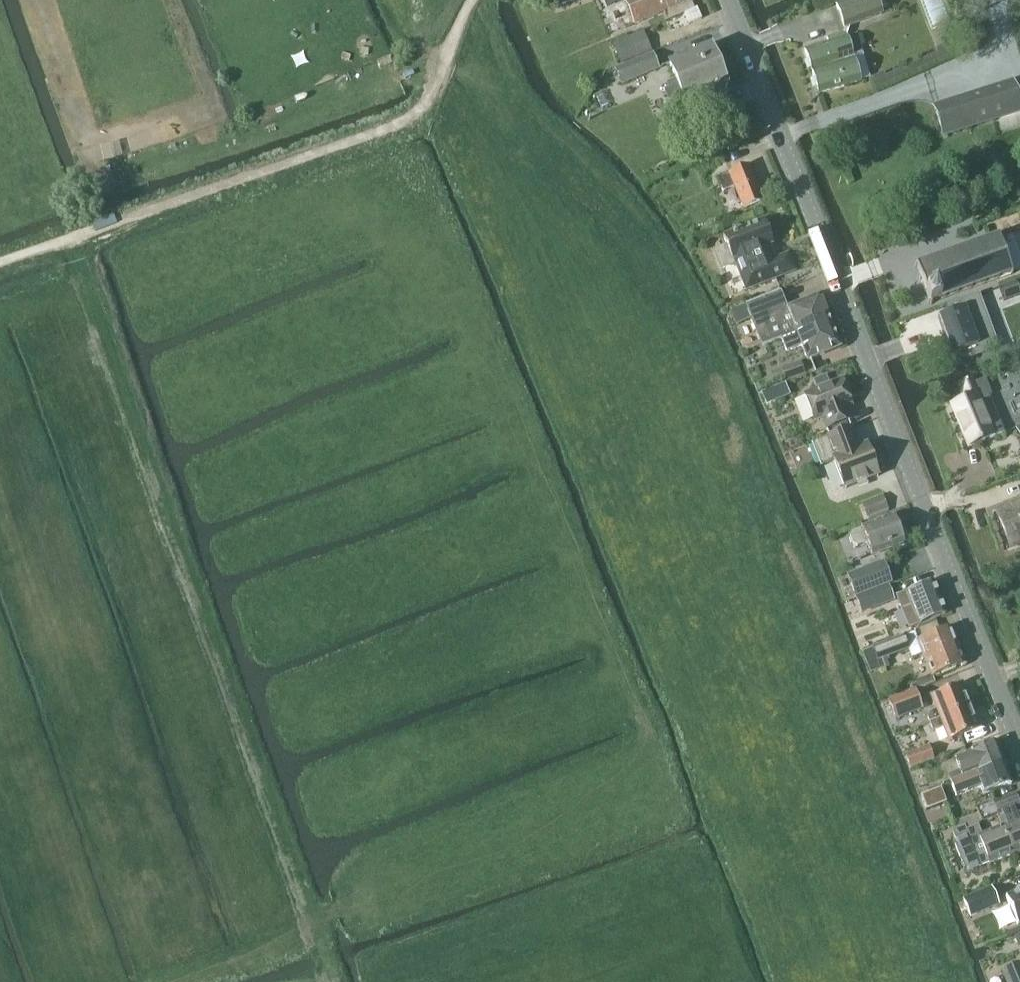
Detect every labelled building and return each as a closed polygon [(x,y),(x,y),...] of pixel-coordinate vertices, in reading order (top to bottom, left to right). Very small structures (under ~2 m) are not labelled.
[(552,8),(576,0),(549,0),(552,8)] [(665,0),(626,0),(636,24),(664,12),(668,20),(673,18),(665,0)] [(673,18),(686,13),(690,24),(703,18),(698,7),(695,8),(692,0),(665,0),(673,18)] [(836,5),(845,29),(883,14),(878,0),(848,0),(836,5)] [(871,77),(862,44),(864,43),(861,32),(849,36),(807,51),(814,72),(813,72),(820,94),(862,80),(861,80),(871,77)] [(651,52),(644,34),(614,45),(621,64),(651,52)] [(728,88),(711,48),(709,49),(670,66),(677,82),(673,84),(676,90),(671,92),(678,109),(726,88),(726,89),(728,88)] [(621,86),(657,70),(651,55),(614,71),(621,86)] [(1019,111),(1011,84),(935,108),(944,135),(1019,111)] [(119,140),(101,145),(105,160),(123,155),(119,140)] [(744,210),(764,202),(749,165),(729,173),(730,174),(719,179),(724,192),(735,187),(744,210)] [(789,255),(773,261),(768,247),(774,244),(765,222),(724,238),(728,247),(716,251),(722,269),(737,264),(747,290),(796,271),(789,255)] [(1000,238),(918,267),(932,307),(1015,278),(1000,238)] [(1000,289),(1005,304),(1019,299),(1019,289),(1018,283),(1000,289)] [(781,293),(747,306),(763,347),(781,339),(798,332),(797,328),(828,317),(820,296),(787,309),(781,293)] [(951,318),(939,322),(954,362),(964,358),(966,364),(1001,352),(981,295),(947,307),(951,318)] [(798,332),(781,339),(786,351),(802,345),(808,361),(841,348),(828,317),(797,328),(798,332)] [(808,374),(804,362),(782,370),(786,382),(808,374)] [(965,400),(952,405),(969,447),(995,436),(1004,432),(989,397),(996,395),(989,378),(977,383),(975,379),(959,385),(963,394),(965,400)] [(823,418),(827,429),(853,419),(849,408),(852,406),(842,380),(805,395),(815,421),(823,418)] [(852,428),(813,443),(822,467),(835,462),(846,489),(880,476),(867,444),(860,447),(852,428)] [(884,495),(863,504),(869,518),(890,510),(884,495)] [(995,511),(1010,548),(1019,544),(1019,501),(995,511)] [(893,515),(851,532),(849,536),(853,544),(857,546),(866,543),(873,556),(905,543),(902,538),(904,536),(902,529),(898,528),(893,515)] [(850,580),(856,596),(891,582),(883,562),(871,567),(873,571),(850,580)] [(931,584),(895,596),(909,627),(945,614),(934,585),(931,584)] [(889,586),(856,599),(862,614),(895,601),(889,586)] [(915,631),(903,636),(908,648),(912,657),(924,653),(932,677),(966,665),(951,628),(919,640),(915,631)] [(903,636),(871,648),(875,660),(908,648),(903,636)] [(929,724),(971,708),(961,685),(931,696),(936,710),(929,713),(927,717),(929,724)] [(922,709),(914,690),(889,700),(896,719),(922,709)] [(971,708),(929,724),(932,731),(943,727),(948,741),(979,729),(971,708)] [(960,771),(948,775),(951,784),(960,781),(1004,764),(996,743),(968,754),(968,755),(955,759),(960,771)] [(927,746),(905,755),(910,768),(932,760),(927,746)] [(1012,784),(1004,764),(960,781),(951,784),(956,797),(981,788),(984,795),(1012,784)] [(920,796),(926,811),(946,804),(940,788),(920,796)] [(1002,828),(1012,854),(1019,851),(1019,812),(1014,796),(977,811),(982,823),(998,817),(1002,828)] [(1012,854),(1002,828),(981,836),(977,827),(966,832),(964,827),(953,832),(956,841),(954,842),(966,873),(980,867),(980,866),(989,862),(989,863),(1012,854)] [(991,888),(964,900),(971,917),(998,905),(991,888)] [(1006,897),(1018,925),(1019,924),(1019,891),(1006,897)] [(1001,970),(1006,981),(1019,981),(1019,963),(1001,970)]
